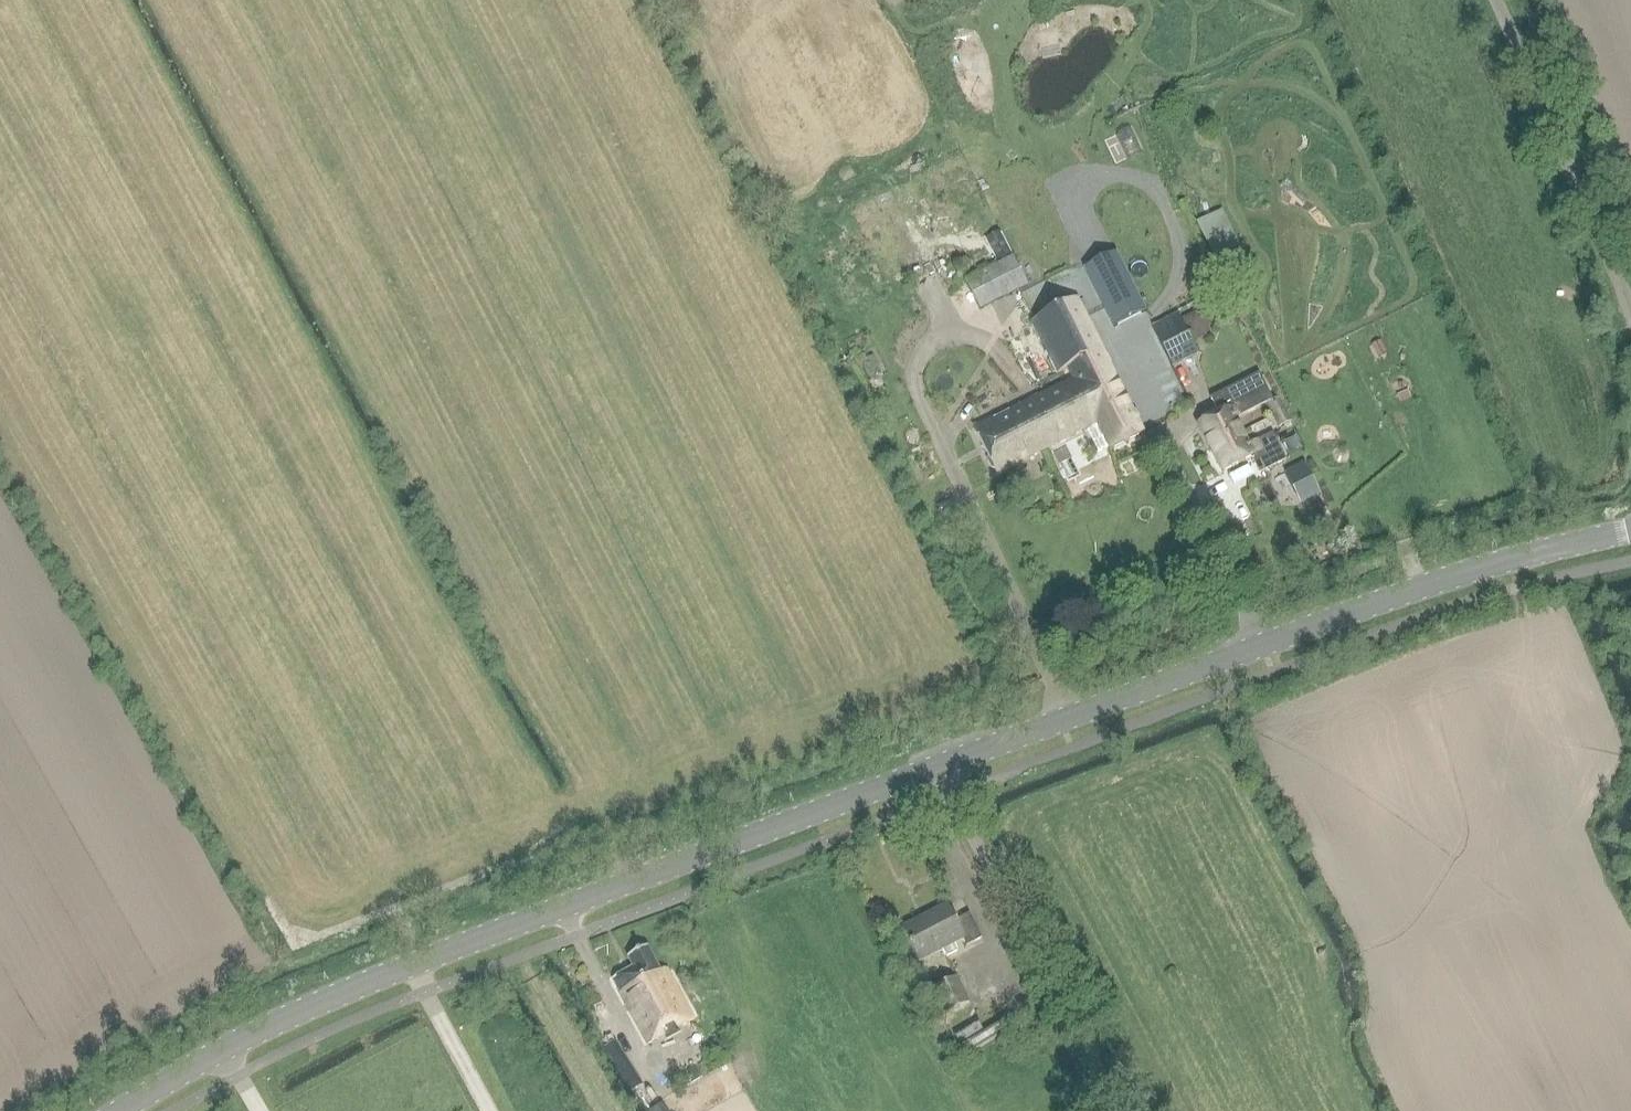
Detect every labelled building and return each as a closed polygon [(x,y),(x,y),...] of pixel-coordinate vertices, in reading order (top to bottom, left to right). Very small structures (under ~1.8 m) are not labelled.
[(1219,279),(1246,270),(1224,208),(1198,217),(1219,279)] [(1116,252),(1084,268),(1113,327),(1145,311),(1116,252)] [(1027,286),(1013,256),(966,279),(981,309),(1027,286)] [(995,470),(997,474),(1021,462),(1020,461),(1098,422),(1111,449),(1143,433),(1109,366),(1111,365),(1078,300),(1032,323),(1058,374),(1069,368),(1075,380),(998,419),(996,416),(973,428),(988,456),(987,460),(991,468),(995,470)] [(1177,314),(1152,327),(1172,366),(1197,354),(1177,314)] [(1218,414),(1198,424),(1210,448),(1242,432),(1235,419),(1243,415),(1244,415),(1261,406),(1259,403),(1270,397),(1259,374),(1210,398),(1218,414)] [(870,381),(869,382),(873,391),(884,387),(879,377),(870,381)] [(1279,398),(1267,404),(1273,416),(1285,410),(1279,398)] [(1285,410),(1273,416),(1279,428),(1291,422),(1285,410)] [(1242,432),(1210,448),(1222,472),(1253,456),(1261,472),(1286,460),(1273,433),(1249,445),(1242,432)] [(1304,463),(1285,473),(1295,492),(1314,483),(1304,463)] [(946,906),(902,928),(919,961),(942,950),(945,957),(957,950),(954,944),(962,939),(966,947),(982,939),(969,914),(955,921),(946,906)] [(612,979),(647,1045),(693,1021),(665,969),(660,971),(647,947),(628,957),(633,968),(612,979)] [(957,978),(934,990),(946,1014),(969,1003),(957,978)] [(910,991),(914,1000),(928,993),(924,984),(910,991)] [(983,1032),(975,1019),(953,1033),(960,1045),(983,1032)] [(1010,1029),(1004,1020),(958,1047),(964,1056),(1010,1029)] [(610,1032),(603,1034),(607,1042),(613,1039),(610,1032)]
